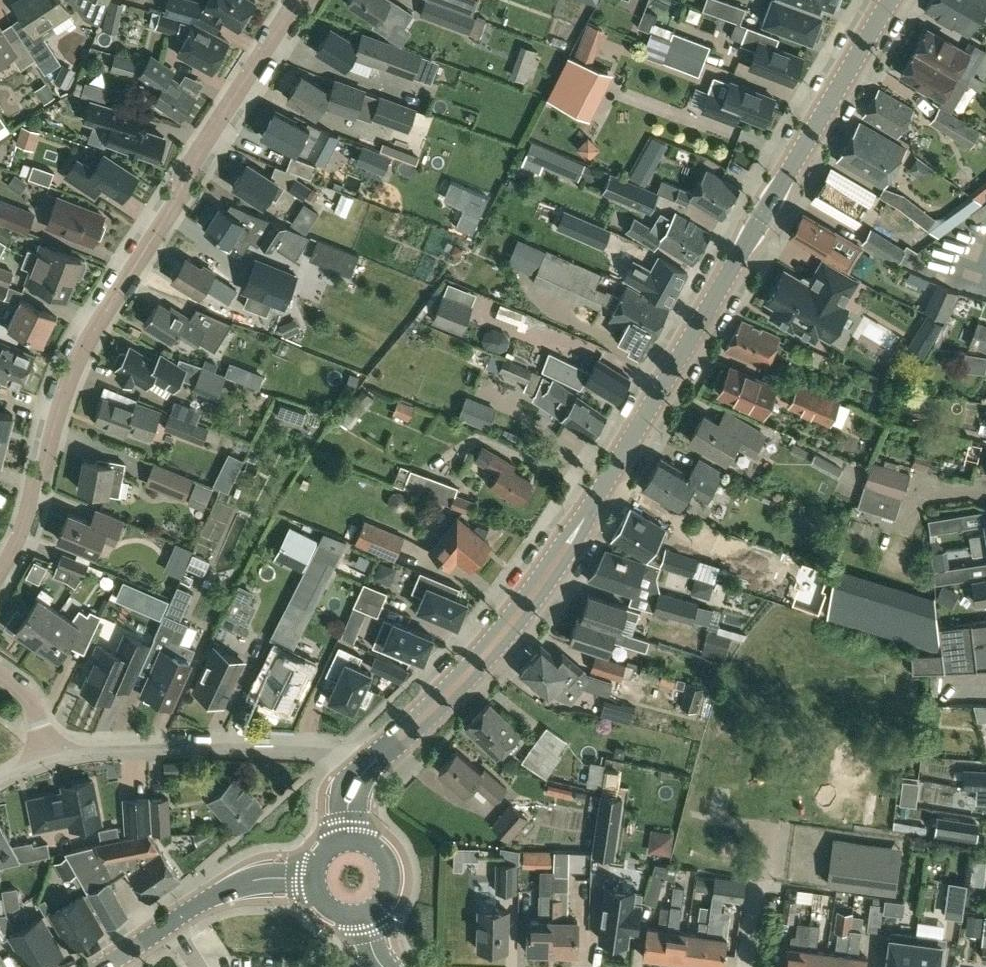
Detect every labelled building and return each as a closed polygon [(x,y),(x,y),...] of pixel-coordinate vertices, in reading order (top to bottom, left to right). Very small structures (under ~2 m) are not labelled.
[(69,11),(62,0),(19,0),(15,2),(27,20),(17,27),(21,33),(37,58),(40,63),(55,53),(40,30),(69,11)] [(196,20),(215,31),(221,19),(238,29),(255,0),(209,0),(206,4),(193,0),(168,0),(165,13),(195,22),(196,20)] [(412,12),(393,0),(350,0),(348,3),(377,22),(375,25),(389,34),(398,20),(404,24),(412,12)] [(431,0),(425,0),(420,15),(469,33),(475,17),(431,0)] [(462,10),(473,14),(478,0),(436,0),(462,10)] [(703,9),(735,21),(740,23),(746,8),(725,0),(706,0),(703,9)] [(813,37),(817,39),(823,25),(818,24),(822,14),(785,0),(771,0),(763,21),(812,40),(813,37)] [(985,8),(985,0),(931,0),(925,10),(970,36),(985,8)] [(111,1),(109,11),(120,13),(123,4),(111,1)] [(674,32),(676,25),(664,22),(667,9),(659,7),(654,28),(674,32)] [(649,33),(653,24),(656,17),(645,12),(637,29),(649,33)] [(213,71),(229,41),(195,22),(194,24),(161,13),(156,25),(177,33),(186,38),(179,52),(213,71)] [(735,21),(729,38),(741,42),(740,44),(756,50),(750,67),(793,83),(802,56),(776,47),(779,37),(747,26),(740,23),(735,21)] [(37,58),(21,33),(10,40),(0,25),(0,63),(12,55),(22,69),(37,58)] [(364,32),(359,45),(332,27),(318,49),(345,67),(354,54),(412,77),(421,54),(364,32)] [(955,75),(969,83),(985,54),(985,50),(969,41),(964,50),(927,29),(914,51),(955,75)] [(668,46),(705,60),(710,46),(673,32),(668,46)] [(592,61),(598,45),(581,38),(574,54),(592,61)] [(700,76),(705,60),(668,46),(662,62),(700,76)] [(529,47),(519,68),(534,75),(544,54),(529,47)] [(969,83),(955,75),(914,51),(901,73),(936,94),(932,100),(940,105),(951,112),(969,83)] [(180,118),(195,95),(179,85),(181,83),(169,75),(172,70),(150,55),(146,62),(114,52),(110,68),(131,74),(132,72),(139,75),(138,76),(159,90),(153,100),(180,118)] [(337,79),(331,91),(302,73),(288,95),(317,114),(325,102),(335,108),(355,117),(365,92),(337,79)] [(710,92),(704,111),(736,123),(739,114),(766,123),(775,97),(732,81),(731,84),(715,78),(710,92)] [(897,137),(913,110),(878,89),(862,116),(897,137)] [(94,97),(89,112),(86,119),(111,128),(107,140),(156,158),(157,155),(161,157),(167,141),(163,139),(164,136),(135,125),(139,114),(94,97)] [(405,135),(414,115),(381,100),(372,120),(405,135)] [(981,130),(951,112),(940,105),(930,122),(970,147),(981,130)] [(324,162),(338,137),(309,122),(307,126),(276,110),(264,134),(295,150),(297,147),(324,162)] [(21,141),(37,146),(43,124),(27,120),(21,141)] [(883,187),(906,148),(859,121),(836,159),(883,187)] [(650,145),(669,152),(673,142),(653,135),(650,145)] [(406,157),(441,166),(445,149),(410,140),(406,157)] [(391,155),(363,144),(356,163),(384,174),(391,155)] [(122,197),(138,174),(104,152),(93,169),(78,158),(65,178),(93,197),(102,184),(122,197)] [(287,169),(311,178),(316,165),(292,156),(287,169)] [(276,198),(284,186),(288,189),(296,177),(298,174),(276,165),(271,177),(248,162),(234,185),(263,205),(270,194),(276,198)] [(34,164),(29,178),(50,185),(54,171),(34,164)] [(690,198),(722,217),(740,187),(707,167),(692,192),(662,180),(657,192),(669,197),(686,204),(690,198)] [(853,226),(873,193),(831,167),(811,201),(853,226)] [(658,193),(610,173),(602,192),(650,212),(658,193)] [(971,195),(973,197),(982,185),(966,173),(957,185),(971,195)] [(15,174),(7,185),(16,191),(24,180),(15,174)] [(310,186),(296,177),(288,189),(302,198),(310,186)] [(982,203),(973,197),(971,195),(942,216),(935,218),(904,194),(884,187),(879,196),(896,205),(937,237),(982,203)] [(486,213),(491,200),(479,195),(474,208),(486,213)] [(27,233),(35,211),(0,198),(0,199),(0,223),(27,233)] [(104,215),(57,198),(46,225),(94,243),(96,237),(101,236),(105,225),(102,222),(104,215)] [(251,240),(258,245),(260,241),(272,249),(273,248),(284,230),(271,222),(260,218),(248,210),(233,204),(228,211),(220,206),(215,215),(211,213),(203,225),(207,227),(206,228),(230,244),(244,252),(251,240)] [(648,225),(639,239),(654,248),(657,242),(693,263),(710,233),(674,212),(670,219),(659,213),(651,227),(648,225)] [(859,245),(804,213),(791,235),(846,268),(859,245)] [(907,245),(904,249),(871,227),(870,229),(861,224),(853,236),(898,266),(917,251),(907,245)] [(308,239),(284,230),(273,248),(293,261),(308,239)] [(0,259),(11,239),(0,234),(0,259)] [(950,236),(947,245),(969,251),(971,243),(950,236)] [(40,243),(37,252),(28,248),(21,266),(31,269),(26,281),(68,297),(76,275),(80,276),(83,274),(88,263),(86,260),(40,243)] [(599,309),(607,292),(596,287),(601,275),(547,250),(546,251),(533,245),(524,266),(537,271),(533,279),(599,309)] [(634,260),(624,278),(671,303),(688,272),(659,256),(651,269),(634,260)] [(229,299),(236,287),(214,273),(215,271),(203,263),(201,266),(186,257),(172,278),(200,296),(206,286),(229,299)] [(255,257),(243,289),(250,292),(272,300),(284,305),(296,274),(255,257)] [(601,258),(596,271),(618,281),(624,268),(601,258)] [(794,327),(815,339),(819,331),(830,337),(847,308),(841,304),(856,280),(823,261),(808,285),(785,271),(780,279),(779,278),(770,292),(772,293),(768,301),(778,307),(772,316),(793,328),(794,327)] [(7,284),(12,271),(0,266),(0,281),(7,284)] [(7,284),(0,281),(0,296),(4,297),(9,284),(7,284)] [(936,283),(923,310),(947,321),(959,294),(936,283)] [(607,303),(615,308),(616,307),(638,319),(638,320),(657,330),(669,308),(627,285),(622,296),(613,292),(607,303)] [(250,292),(246,303),(268,312),(272,300),(250,292)] [(462,333),(473,305),(443,293),(432,321),(462,333)] [(8,324),(0,320),(0,332),(18,340),(22,332),(43,342),(57,315),(21,297),(8,324)] [(159,301),(145,322),(172,340),(182,326),(184,328),(184,329),(198,338),(216,350),(234,322),(228,320),(200,307),(193,318),(171,304),(169,307),(159,301)] [(529,326),(533,314),(505,303),(500,316),(529,326)] [(644,356),(657,330),(638,320),(638,319),(616,307),(615,308),(609,319),(624,327),(618,338),(629,344),(628,348),(644,356)] [(284,337),(296,331),(291,320),(279,325),(284,337)] [(767,366),(779,335),(741,320),(724,349),(767,366)] [(985,351),(985,325),(978,321),(969,344),(985,351)] [(911,348),(922,355),(937,330),(926,323),(911,348)] [(21,386),(25,377),(29,379),(31,377),(36,367),(35,364),(31,362),(35,354),(0,339),(0,377),(21,386)] [(121,352),(115,361),(116,364),(118,365),(117,368),(119,369),(116,374),(133,384),(136,379),(146,385),(152,375),(173,388),(181,375),(183,370),(187,373),(189,378),(195,382),(204,366),(181,358),(178,363),(161,353),(157,360),(131,345),(126,353),(124,351),(121,352)] [(478,361),(499,370),(505,356),(483,347),(478,361)] [(582,388),(585,381),(616,400),(630,377),(598,358),(590,371),(549,351),(543,370),(582,388)] [(533,368),(505,356),(499,370),(527,382),(533,368)] [(762,416),(776,384),(730,365),(719,392),(743,403),(742,407),(762,416)] [(248,367),(243,381),(258,386),(263,373),(248,367)] [(534,394),(532,398),(562,418),(589,437),(590,437),(606,414),(579,395),(553,377),(552,379),(543,373),(536,393),(535,394),(534,394)] [(798,383),(792,396),(805,402),(802,409),(821,417),(833,422),(834,421),(841,403),(842,402),(830,397),(798,383)] [(126,431),(127,427),(151,436),(161,411),(136,401),(133,407),(104,396),(95,419),(126,431)] [(466,398),(458,417),(486,429),(494,409),(466,398)] [(280,403),(276,415),(302,423),(306,411),(280,403)] [(7,438),(13,413),(0,410),(0,436),(7,438)] [(195,423),(173,413),(167,428),(190,437),(195,423)] [(753,452),(764,433),(734,415),(727,428),(704,414),(689,438),(725,460),(736,442),(753,452)] [(518,501),(531,480),(512,468),(514,464),(482,445),(474,458),(498,472),(490,484),(518,501)] [(706,500),(723,471),(699,457),(689,473),(660,456),(642,488),(677,509),(688,489),(706,500)] [(919,468),(936,467),(935,456),(919,457),(919,468)] [(119,496),(122,481),(125,462),(109,459),(108,463),(84,459),(79,488),(119,496)] [(872,460),(858,506),(896,518),(910,472),(872,460)] [(404,488),(411,469),(401,465),(394,484),(404,488)] [(184,497),(192,479),(173,471),(165,490),(184,497)] [(458,486),(427,474),(419,494),(473,514),(477,502),(455,494),(458,486)] [(388,496),(387,499),(387,503),(389,507),(392,509),(395,510),(400,510),(403,508),(406,505),(406,503),(407,500),(407,497),(405,494),(402,492),(398,491),(395,491),(392,492),(390,493),(388,496)] [(114,539),(123,518),(97,507),(91,521),(69,512),(58,538),(95,553),(103,534),(114,539)] [(646,557),(664,527),(630,507),(612,537),(646,557)] [(962,512),(928,518),(931,532),(964,526),(962,512)] [(485,535),(488,526),(477,522),(472,528),(457,515),(430,548),(449,564),(457,555),(469,566),(490,542),(484,537),(485,535)] [(395,557),(404,535),(364,518),(355,540),(395,557)] [(303,571),(318,539),(291,525),(275,557),(303,571)] [(324,531),(313,553),(333,563),(345,540),(324,531)] [(985,542),(985,532),(970,534),(971,544),(985,542)] [(971,544),(973,554),(985,552),(985,542),(971,544)] [(644,559),(643,561),(606,548),(588,578),(631,593),(632,593),(640,570),(655,576),(659,564),(644,559)] [(698,559),(666,548),(661,563),(694,574),(698,559)] [(954,565),(974,561),(972,551),(952,555),(954,565)] [(88,563),(63,552),(57,564),(83,575),(88,563)] [(203,573),(209,559),(192,552),(186,565),(203,573)] [(782,552),(773,578),(787,584),(782,599),(819,613),(828,589),(823,588),(830,570),(782,552)] [(704,578),(718,581),(722,564),(708,561),(704,578)] [(40,575),(44,568),(33,563),(29,570),(40,575)] [(967,564),(933,569),(935,583),(969,578),(967,564)] [(826,615),(939,651),(934,598),(834,567),(826,615)] [(459,615),(462,616),(467,604),(464,603),(466,599),(455,595),(458,586),(419,569),(410,590),(421,595),(416,607),(456,623),(459,615)] [(973,579),(977,603),(985,601),(985,576),(973,579)] [(357,593),(380,603),(386,590),(363,580),(357,593)] [(171,701),(189,660),(195,647),(194,646),(193,648),(177,641),(185,622),(188,623),(188,622),(180,618),(192,590),(177,584),(165,611),(164,611),(154,634),(155,635),(146,654),(148,655),(149,651),(159,656),(144,689),(171,701)] [(59,610),(49,604),(55,595),(43,586),(36,596),(38,598),(26,615),(17,609),(6,626),(23,638),(25,636),(36,643),(59,610)] [(712,610),(696,605),(697,603),(659,591),(659,593),(653,610),(707,627),(712,610)] [(151,592),(145,604),(155,609),(161,596),(151,592)] [(380,603),(357,593),(353,604),(376,614),(380,603)] [(582,616),(620,628),(624,615),(637,619),(640,610),(589,593),(582,616)] [(72,620),(60,611),(59,610),(36,643),(57,658),(72,637),(88,644),(101,614),(91,609),(88,613),(80,608),(72,620)] [(292,643),(305,614),(292,609),(279,637),(292,643)] [(620,628),(582,616),(578,615),(571,639),(609,651),(613,638),(647,649),(650,638),(628,631),(620,628)] [(408,660),(410,654),(421,659),(423,656),(425,657),(430,645),(428,643),(431,635),(392,618),(391,620),(382,616),(371,644),(408,660)] [(942,652),(911,654),(912,674),(985,671),(985,619),(939,623),(942,652)] [(732,635),(709,628),(701,653),(724,660),(732,635)] [(109,700),(116,684),(128,689),(148,642),(125,632),(117,651),(98,643),(90,661),(94,663),(82,689),(87,691),(86,693),(103,701),(104,698),(109,700)] [(282,644),(277,654),(259,690),(287,704),(298,682),(303,685),(315,661),(282,644)] [(363,704),(370,688),(362,685),(369,670),(356,664),(360,654),(337,644),(324,673),(335,678),(327,697),(338,702),(337,704),(349,710),(350,708),(351,708),(355,700),(363,704)] [(194,689),(223,703),(243,660),(214,646),(194,689)] [(539,649),(519,672),(548,696),(551,693),(557,697),(571,703),(585,687),(608,694),(612,681),(585,673),(563,654),(561,655),(557,660),(544,648),(539,649)] [(621,677),(626,663),(598,654),(593,671),(621,680),(621,677)] [(405,667),(396,664),(393,671),(400,674),(405,667)] [(657,676),(658,673),(640,667),(638,675),(656,680),(657,676)] [(674,678),(660,674),(658,681),(671,685),(672,681),(674,678)] [(702,686),(687,682),(685,689),(680,705),(695,710),(702,686)] [(496,756),(521,732),(487,700),(463,725),(496,756)] [(621,703),(617,719),(631,723),(635,707),(621,703)] [(985,721),(985,705),(974,705),(978,721),(985,721)] [(535,739),(519,761),(532,771),(548,749),(555,753),(564,740),(544,726),(535,739)] [(934,735),(926,734),(921,774),(929,775),(934,735)] [(455,747),(437,769),(463,791),(472,781),(493,799),(505,785),(483,766),(481,769),(455,747)] [(985,787),(985,768),(966,766),(964,785),(985,787)] [(236,832),(262,808),(234,777),(207,800),(236,832)] [(71,827),(101,821),(93,779),(63,785),(64,791),(28,798),(34,828),(70,821),(71,827)] [(555,782),(551,791),(571,802),(576,793),(555,782)] [(593,853),(613,856),(622,797),(602,794),(593,853)] [(126,831),(150,829),(148,796),(124,797),(126,831)] [(169,797),(151,798),(152,832),(170,831),(169,797)] [(491,823),(508,837),(526,816),(509,802),(491,823)] [(935,812),(933,829),(972,836),(975,818),(935,812)] [(117,826),(99,829),(101,842),(120,838),(117,826)] [(636,861),(640,828),(627,826),(623,859),(636,861)] [(21,860),(13,847),(4,829),(0,832),(0,865),(21,860)] [(101,842),(95,843),(64,851),(87,892),(87,891),(88,893),(104,920),(107,925),(127,914),(109,882),(125,871),(147,903),(181,879),(148,833),(120,838),(101,842)] [(895,892),(899,859),(850,853),(852,840),(834,838),(828,883),(895,892)] [(32,842),(13,847),(21,860),(49,854),(47,842),(33,845),(32,842)] [(468,845),(467,862),(480,863),(481,846),(468,845)] [(494,891),(515,891),(515,863),(518,863),(518,850),(499,847),(499,863),(495,863),(494,891)] [(554,870),(554,897),(552,932),(552,950),(576,951),(577,920),(567,920),(567,891),(568,875),(570,876),(570,853),(554,852),(554,870)] [(593,872),(591,852),(573,853),(574,873),(593,872)] [(55,861),(65,878),(76,872),(66,855),(55,861)] [(645,902),(656,905),(664,877),(674,879),(676,867),(655,863),(645,902)] [(552,932),(554,897),(554,870),(540,869),(539,919),(527,919),(527,950),(552,950),(552,932)] [(746,879),(716,875),(709,921),(703,964),(724,966),(728,936),(721,935),(725,909),(721,909),(723,898),(743,901),(746,879)] [(951,878),(947,913),(965,915),(969,880),(951,878)] [(600,938),(627,942),(628,930),(636,931),(642,893),(634,892),(634,890),(607,887),(600,938)] [(664,958),(683,961),(687,931),(679,930),(684,888),(673,887),(671,907),(664,958)] [(88,893),(83,896),(99,923),(104,920),(88,893)] [(50,912),(70,948),(102,929),(99,923),(83,896),(82,894),(50,912)] [(885,909),(906,911),(907,898),(887,896),(885,909)] [(785,899),(783,915),(783,917),(794,919),(796,900),(785,899)] [(868,928),(880,930),(884,903),(871,902),(868,928)] [(643,955),(664,958),(671,907),(662,905),(659,927),(647,925),(643,955)] [(0,914),(0,933),(0,934),(0,935),(3,940),(11,935),(30,966),(38,966),(61,953),(40,918),(13,934),(7,924),(16,919),(10,909),(2,914),(0,914)] [(506,950),(507,910),(478,909),(477,949),(506,950)] [(853,915),(853,911),(838,909),(835,930),(838,930),(835,951),(827,950),(825,966),(845,966),(847,952),(853,915)] [(845,966),(866,966),(868,955),(858,954),(863,917),(853,915),(847,952),(845,966)] [(683,961),(703,964),(709,921),(700,919),(698,932),(687,931),(683,961)] [(806,952),(810,924),(797,923),(796,934),(791,936),(789,944),(787,944),(784,966),(804,966),(806,952)] [(827,950),(816,948),(819,925),(810,924),(806,952),(804,966),(825,966),(827,950)] [(917,934),(892,930),(887,966),(913,966),(917,934)] [(917,934),(913,966),(942,966),(946,938),(917,934)]
